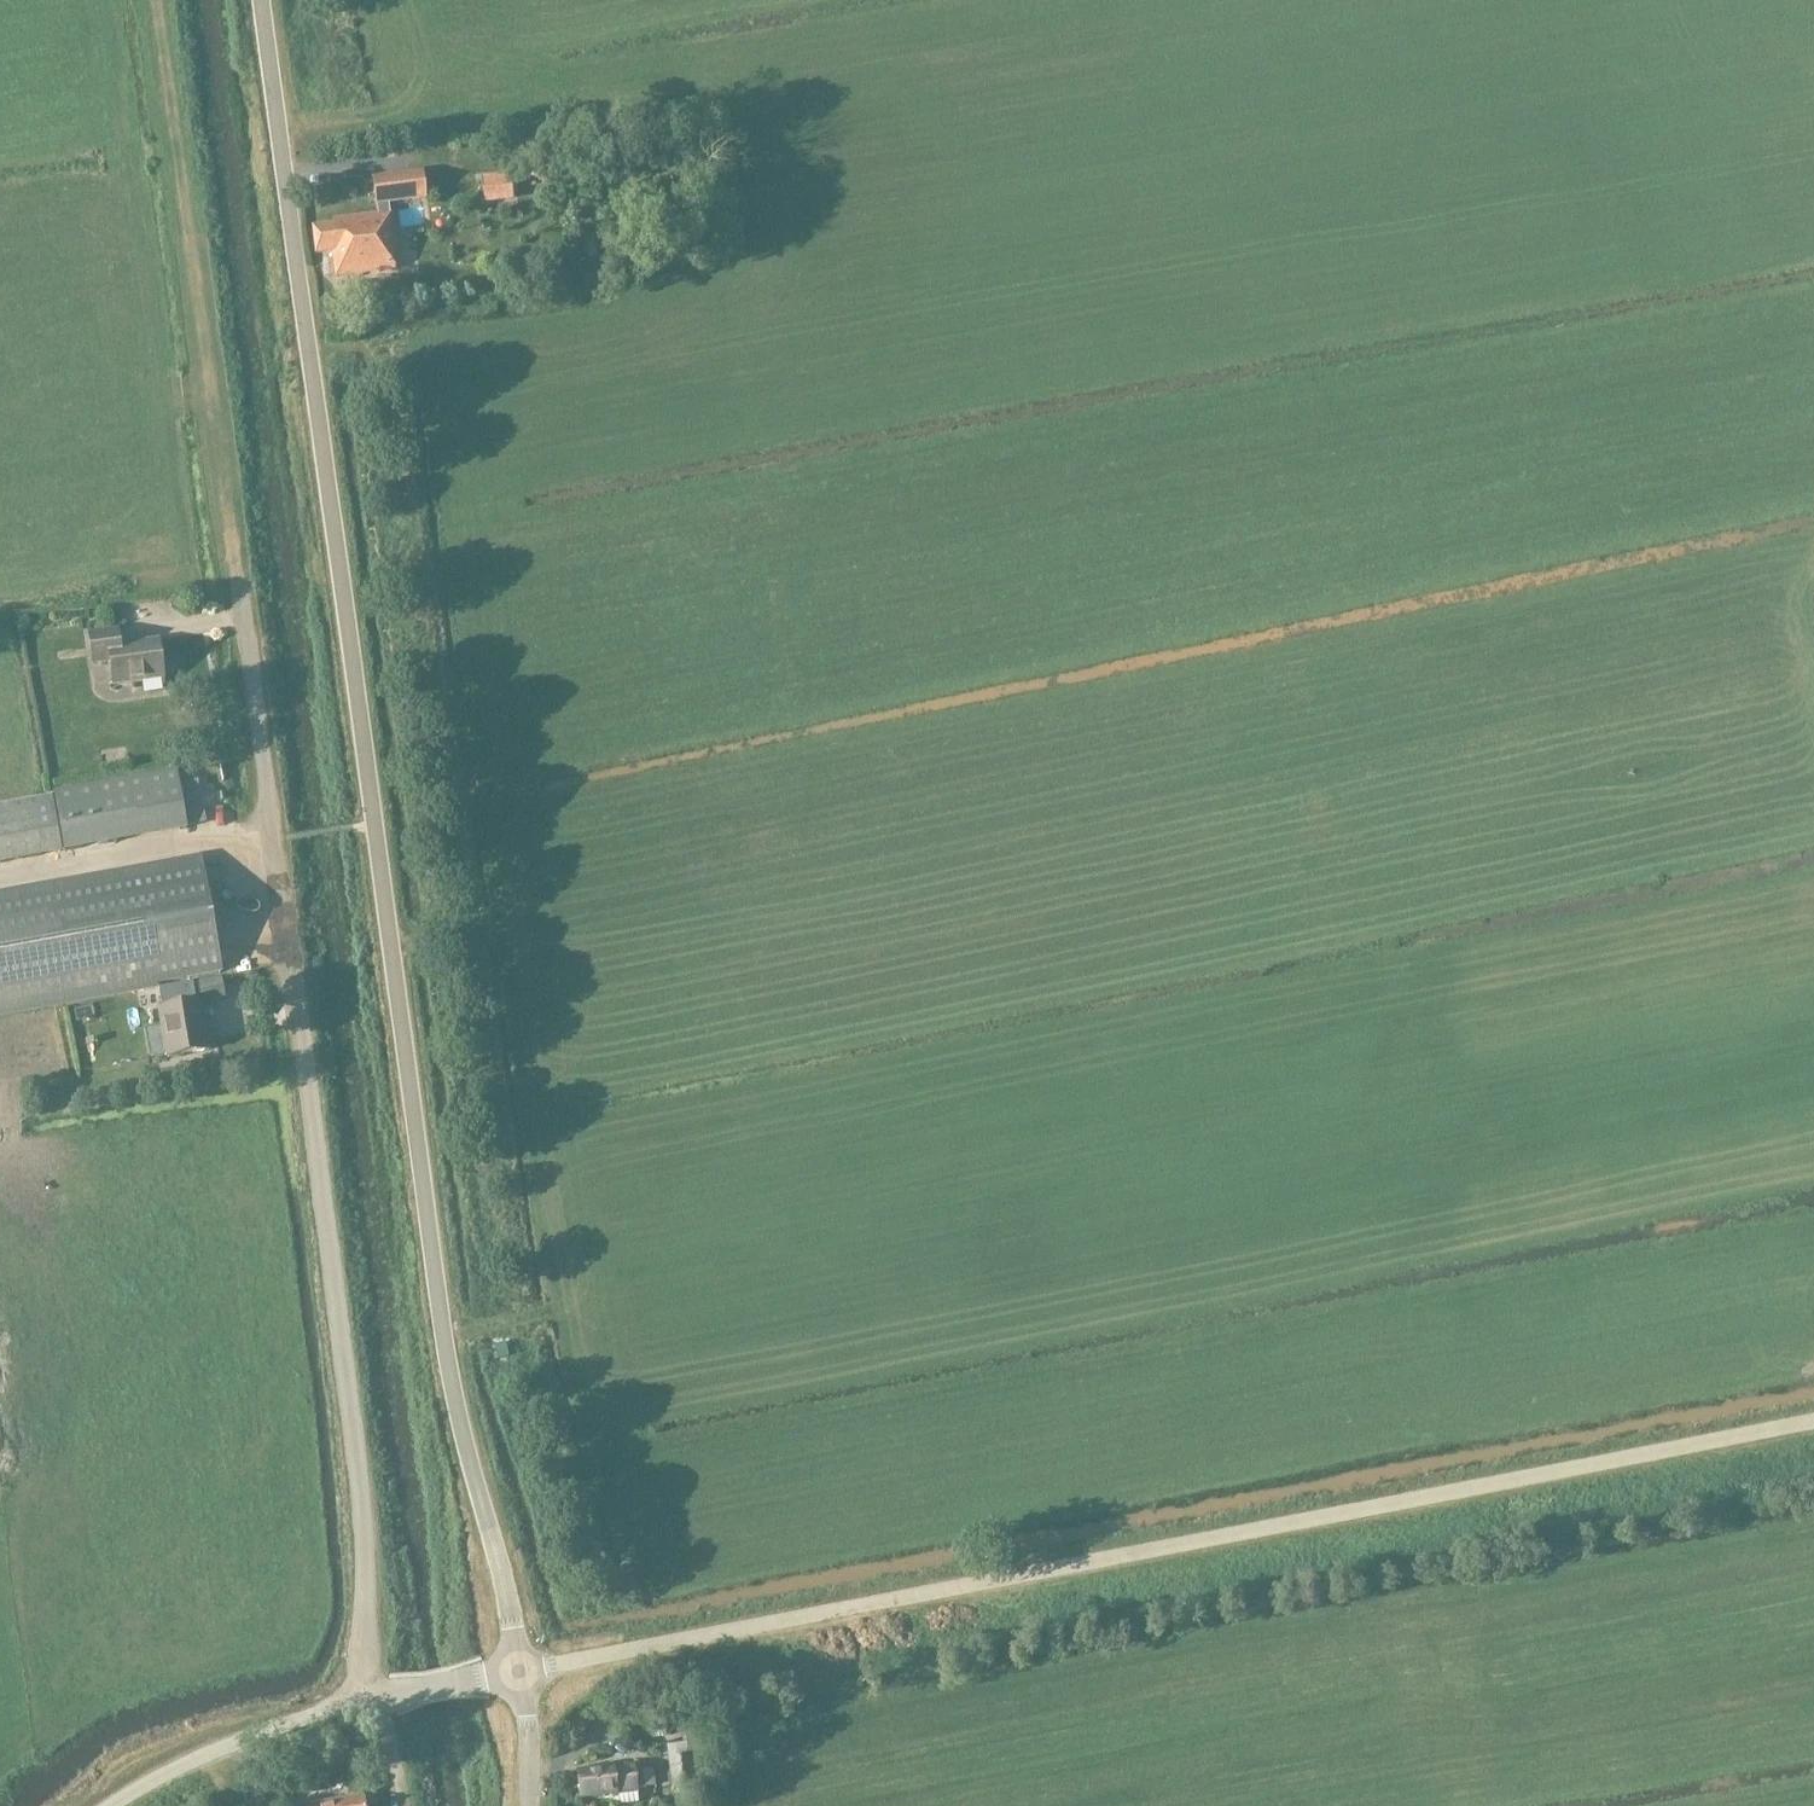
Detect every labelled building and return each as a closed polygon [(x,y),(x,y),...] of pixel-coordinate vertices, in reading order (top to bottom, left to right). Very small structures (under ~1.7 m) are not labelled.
[(331,227),(314,228),(316,253),(334,251),(337,275),(392,269),(391,252),(394,252),(392,235),(392,216),(391,205),(429,199),(425,170),(374,178),(379,217),(331,222),(331,227)] [(483,177),(485,202),(515,199),(513,175),(483,177)] [(112,685),(163,678),(158,640),(119,645),(117,630),(87,634),(91,664),(109,662),(112,685)] [(32,745),(0,751),(0,852),(51,843),(32,745)] [(175,779),(183,823),(194,821),(186,776),(175,779)] [(104,878),(0,897),(0,1013),(158,988),(157,985),(222,974),(201,860),(104,878)] [(225,997),(221,977),(196,982),(199,998),(212,996),(213,1000),(225,997)] [(192,983),(158,988),(161,1008),(158,1008),(166,1056),(209,1049),(201,1000),(195,1001),(192,983)] [(707,1786),(696,1713),(685,1715),(690,1755),(677,1757),(673,1733),(675,1732),(673,1718),(663,1719),(665,1733),(659,1734),(659,1737),(654,1738),(655,1742),(660,1741),(661,1748),(663,1748),(669,1791),(707,1786)] [(613,1768),(576,1773),(571,1773),(574,1798),(616,1793),(616,1791),(656,1787),(654,1769),(645,1770),(645,1768),(613,1771),(613,1768)] [(362,1796),(319,1802),(320,1805),(315,1805),(367,1805),(365,1796),(362,1796)]
